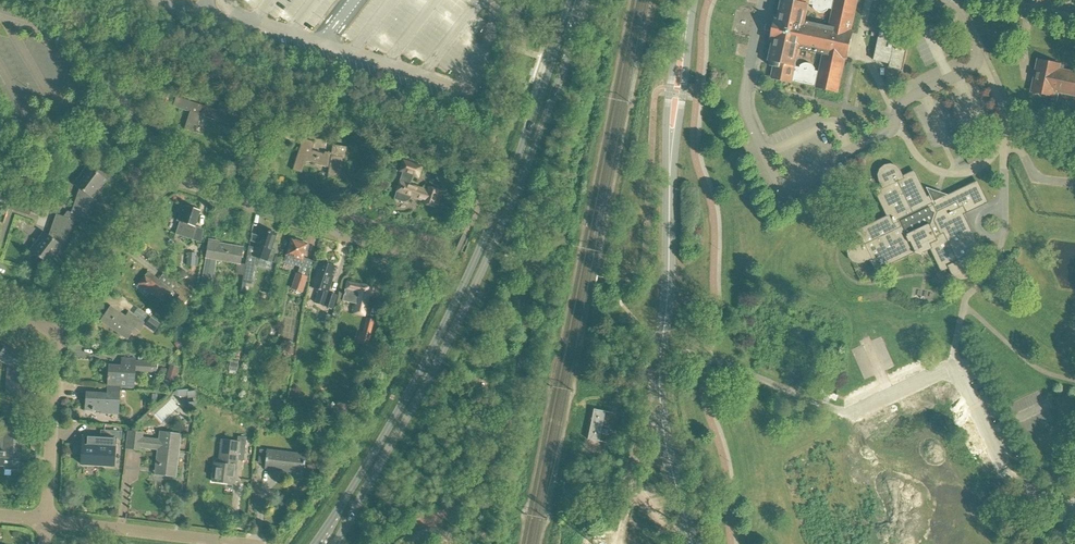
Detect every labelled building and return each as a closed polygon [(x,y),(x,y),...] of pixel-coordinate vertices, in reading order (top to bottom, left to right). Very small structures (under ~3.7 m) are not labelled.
[(775,27),(769,25),(767,31),(773,33),(772,40),(775,41),(770,61),(771,61),(770,66),(775,67),(773,79),(791,83),(791,81),(818,87),(818,88),(837,92),(844,58),(847,59),(853,33),(850,33),(857,0),(783,0),(779,20),(776,19),(775,27)] [(889,69),(903,72),(909,45),(909,44),(912,31),(882,25),(874,61),(875,61),(890,64),(889,69)] [(1053,96),(1052,102),(1057,103),(1059,92),(1074,95),(1074,74),(1063,72),(1065,66),(1059,65),(1060,65),(1039,61),(1033,92),(1053,96)] [(184,129),(195,133),(201,116),(233,126),(236,117),(238,118),(242,106),(236,104),(235,107),(219,102),(216,111),(176,97),(173,107),(190,112),(184,129)] [(325,151),(324,153),(312,149),(314,141),(303,137),(292,171),(302,174),(306,161),(329,168),(328,175),(339,177),(340,171),(341,171),(341,168),(342,158),(345,159),(348,148),(334,144),(332,152),(325,151)] [(387,154),(396,155),(399,140),(390,138),(387,154)] [(92,156),(98,159),(101,150),(95,148),(92,156)] [(965,157),(969,165),(976,162),(979,160),(975,152),(972,154),(965,157)] [(423,204),(433,207),(436,197),(440,199),(442,192),(438,191),(429,187),(427,191),(409,185),(412,175),(418,177),(421,167),(403,161),(400,171),(403,172),(396,191),(396,192),(394,199),(408,204),(411,197),(424,201),(423,204)] [(73,185),(79,189),(71,213),(67,211),(63,217),(56,214),(48,236),(44,232),(29,251),(49,265),(58,253),(63,255),(74,221),(78,222),(82,217),(90,220),(96,199),(93,198),(106,181),(110,183),(114,170),(95,164),(93,170),(87,166),(73,185)] [(849,251),(850,257),(854,261),(859,263),(865,262),(870,259),(876,271),(916,252),(916,253),(919,254),(922,255),(924,250),(930,247),(942,271),(950,267),(953,273),(957,277),(962,279),(967,278),(971,274),(973,269),(972,264),(969,258),(982,252),(973,234),(968,224),(963,214),(977,207),(980,212),(990,207),(978,182),(938,201),(937,198),(932,201),(930,196),(928,198),(915,171),(903,177),(900,172),(896,167),(891,166),(886,167),(882,170),(880,175),(881,181),(884,186),(875,190),(888,217),(857,232),(861,240),(855,243),(851,246),(849,251)] [(9,204),(17,190),(2,181),(0,185),(0,199),(9,204)] [(17,212),(29,216),(34,201),(23,197),(17,212)] [(193,228),(199,211),(196,210),(195,208),(191,207),(189,208),(186,207),(184,215),(179,214),(177,221),(180,222),(176,235),(193,240),(196,229),(193,228)] [(272,262),(276,250),(271,249),(276,234),(262,230),(255,253),(248,252),(246,265),(244,276),(242,283),(251,284),(256,257),(272,262)] [(287,255),(285,261),(301,266),(303,259),(302,259),(305,250),(307,251),(308,246),(306,245),(307,244),(291,239),(288,249),(285,251),(286,254),(286,255),(287,255)] [(244,276),(246,265),(240,264),(243,248),(208,242),(205,259),(206,259),(201,285),(211,286),(216,260),(236,264),(236,274),(244,276)] [(187,266),(195,267),(196,253),(188,252),(187,266)] [(328,293),(336,267),(321,262),(312,288),(319,290),(315,303),(332,309),(336,296),(328,293)] [(181,269),(179,271),(178,274),(181,279),(187,276),(184,271),(181,269)] [(165,298),(170,302),(174,297),(170,295),(173,290),(148,272),(145,276),(139,284),(163,301),(165,298)] [(291,289),(302,293),(308,277),(296,273),(291,289)] [(354,314),(363,316),(365,308),(368,309),(370,304),(366,302),(368,296),(374,298),(376,288),(346,281),(345,289),(343,300),(356,303),(354,314)] [(174,303),(181,308),(193,293),(182,285),(176,293),(180,296),(174,303)] [(101,321),(127,339),(134,328),(138,331),(144,323),(128,312),(125,317),(110,307),(101,321)] [(321,321),(328,323),(330,315),(323,313),(321,321)] [(160,324),(151,318),(145,326),(154,332),(160,324)] [(366,318),(362,333),(359,332),(356,343),(370,347),(373,336),(370,335),(375,320),(366,318)] [(173,343),(181,353),(183,352),(183,346),(184,346),(179,339),(173,343)] [(22,396),(24,367),(19,365),(24,357),(5,346),(0,355),(0,360),(8,364),(6,395),(22,396)] [(288,357),(293,357),(294,348),(286,347),(285,353),(288,353),(288,357)] [(134,389),(135,374),(135,372),(156,373),(156,363),(135,362),(135,360),(121,359),(121,367),(117,367),(117,366),(108,366),(108,377),(107,377),(107,379),(108,379),(107,387),(120,387),(120,388),(134,389)] [(238,364),(237,363),(237,361),(230,360),(229,370),(237,371),(238,364)] [(472,387),(484,392),(487,383),(476,379),(472,387)] [(120,387),(107,387),(107,395),(103,395),(103,394),(86,393),(85,410),(93,411),(95,409),(95,408),(101,409),(101,413),(118,414),(120,388),(120,387)] [(162,420),(182,404),(176,396),(181,392),(177,387),(152,407),(162,420)] [(839,395),(822,389),(820,395),(836,401),(838,398),(839,395)] [(587,439),(599,441),(605,412),(593,409),(587,439)] [(18,471),(21,426),(0,424),(0,466),(4,467),(4,470),(18,471)] [(87,445),(82,445),(81,465),(114,466),(115,439),(121,439),(122,431),(104,430),(104,438),(87,437),(87,445)] [(176,478),(182,434),(159,432),(158,439),(137,437),(137,432),(127,431),(126,444),(136,445),(135,450),(141,451),(142,449),(157,451),(155,468),(167,470),(166,476),(176,478)] [(212,482),(234,485),(236,470),(235,470),(237,460),(244,461),(246,438),(238,437),(237,442),(222,440),(218,468),(213,468),(212,482)] [(304,462),(305,456),(305,455),(266,451),(260,450),(258,464),(265,464),(264,469),(265,469),(265,468),(271,469),(288,471),(288,470),(303,472),(303,473),(305,462),(304,462)]
